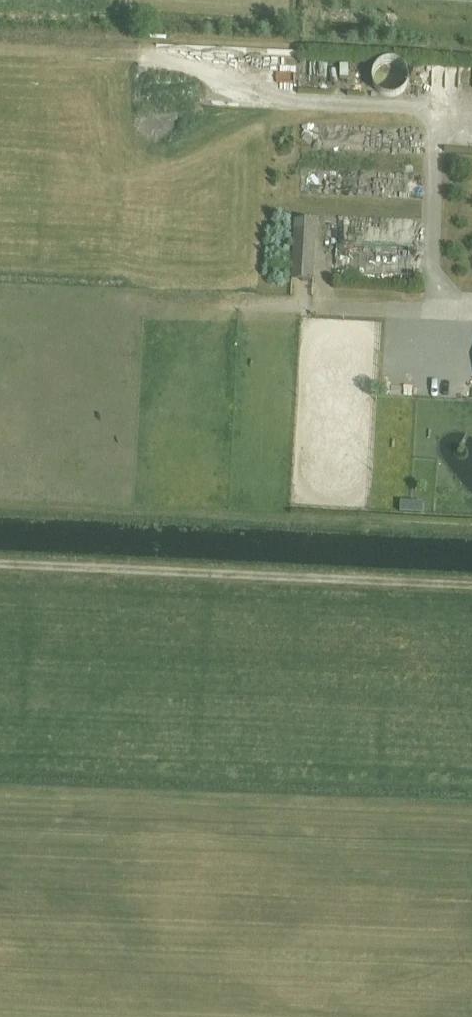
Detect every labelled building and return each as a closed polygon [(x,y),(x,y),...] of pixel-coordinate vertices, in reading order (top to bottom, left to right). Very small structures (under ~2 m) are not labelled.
[(383,88),(411,69),(395,46),(367,65),(383,88)] [(415,269),(415,243),(339,243),(339,269),(415,269)]
